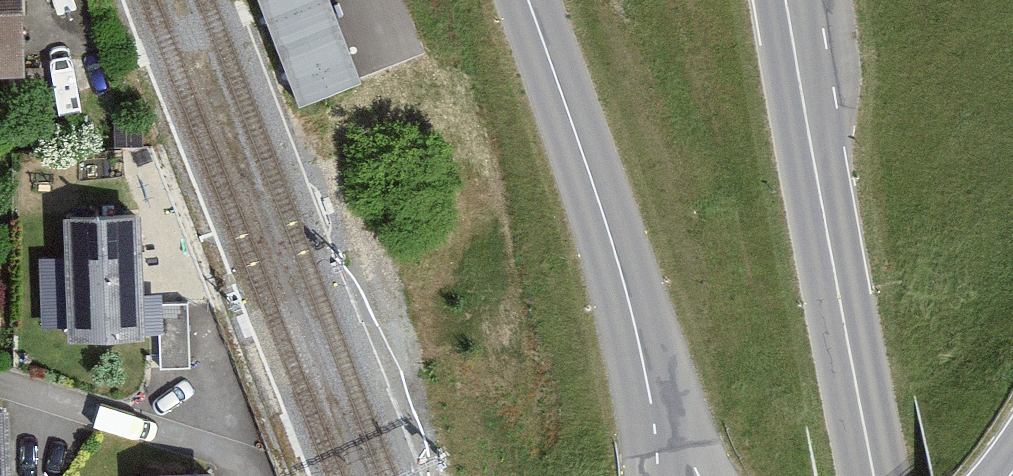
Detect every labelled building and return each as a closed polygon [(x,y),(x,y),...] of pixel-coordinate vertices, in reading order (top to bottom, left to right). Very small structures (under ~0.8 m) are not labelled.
[(19,71),(16,0),(0,0),(0,71),(19,71)] [(300,106),(362,82),(330,0),(258,0),(300,106)] [(142,215),(66,217),(69,338),(145,336),(142,215)] [(0,408),(0,475),(11,475),(8,407),(0,408)]
